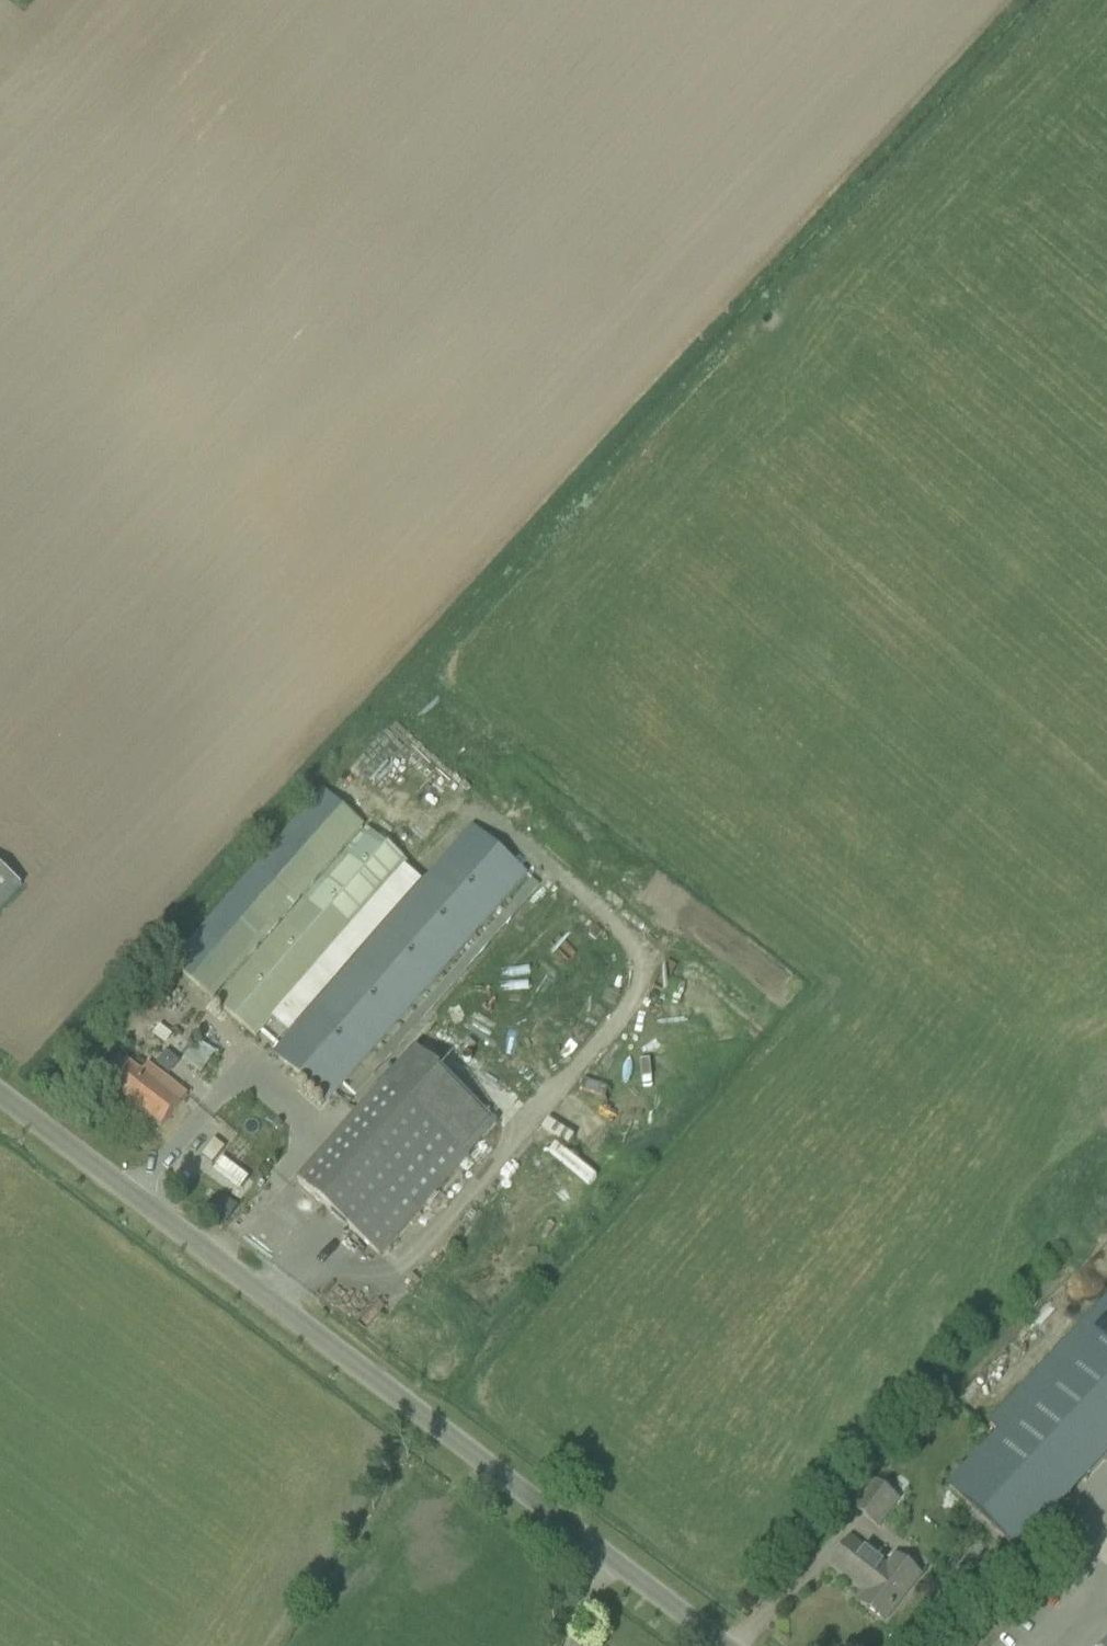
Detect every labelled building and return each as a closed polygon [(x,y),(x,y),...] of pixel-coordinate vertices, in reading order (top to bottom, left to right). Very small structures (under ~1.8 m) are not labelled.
[(322,793),(172,965),(256,1038),(406,866),(365,831),(225,994),(220,990),(362,828),(322,793)] [(289,1037),(274,1054),(329,1102),(343,1085),(355,1096),(369,1079),(538,886),(471,828),(424,882),(289,1037)] [(20,886),(0,868),(0,909),(20,886)] [(175,1111),(187,1096),(148,1065),(141,1074),(126,1062),(121,1068),(107,1085),(161,1128),(175,1111)] [(466,1158),(386,1084),(298,1186),(382,1257),(466,1158)] [(214,1141),(209,1148),(220,1156),(225,1149),(214,1141)] [(223,1159),(216,1168),(241,1188),(248,1179),(223,1159)] [(1046,1368),(990,1427),(1000,1435),(949,1489),(1019,1554),(1106,1460),(1106,1425),(1046,1368)] [(852,1507),(879,1529),(901,1503),(874,1481),(852,1507)] [(898,1604),(920,1577),(895,1558),(887,1569),(851,1541),(845,1548),(831,1566),(867,1593),(860,1602),(884,1621),(898,1604)]
